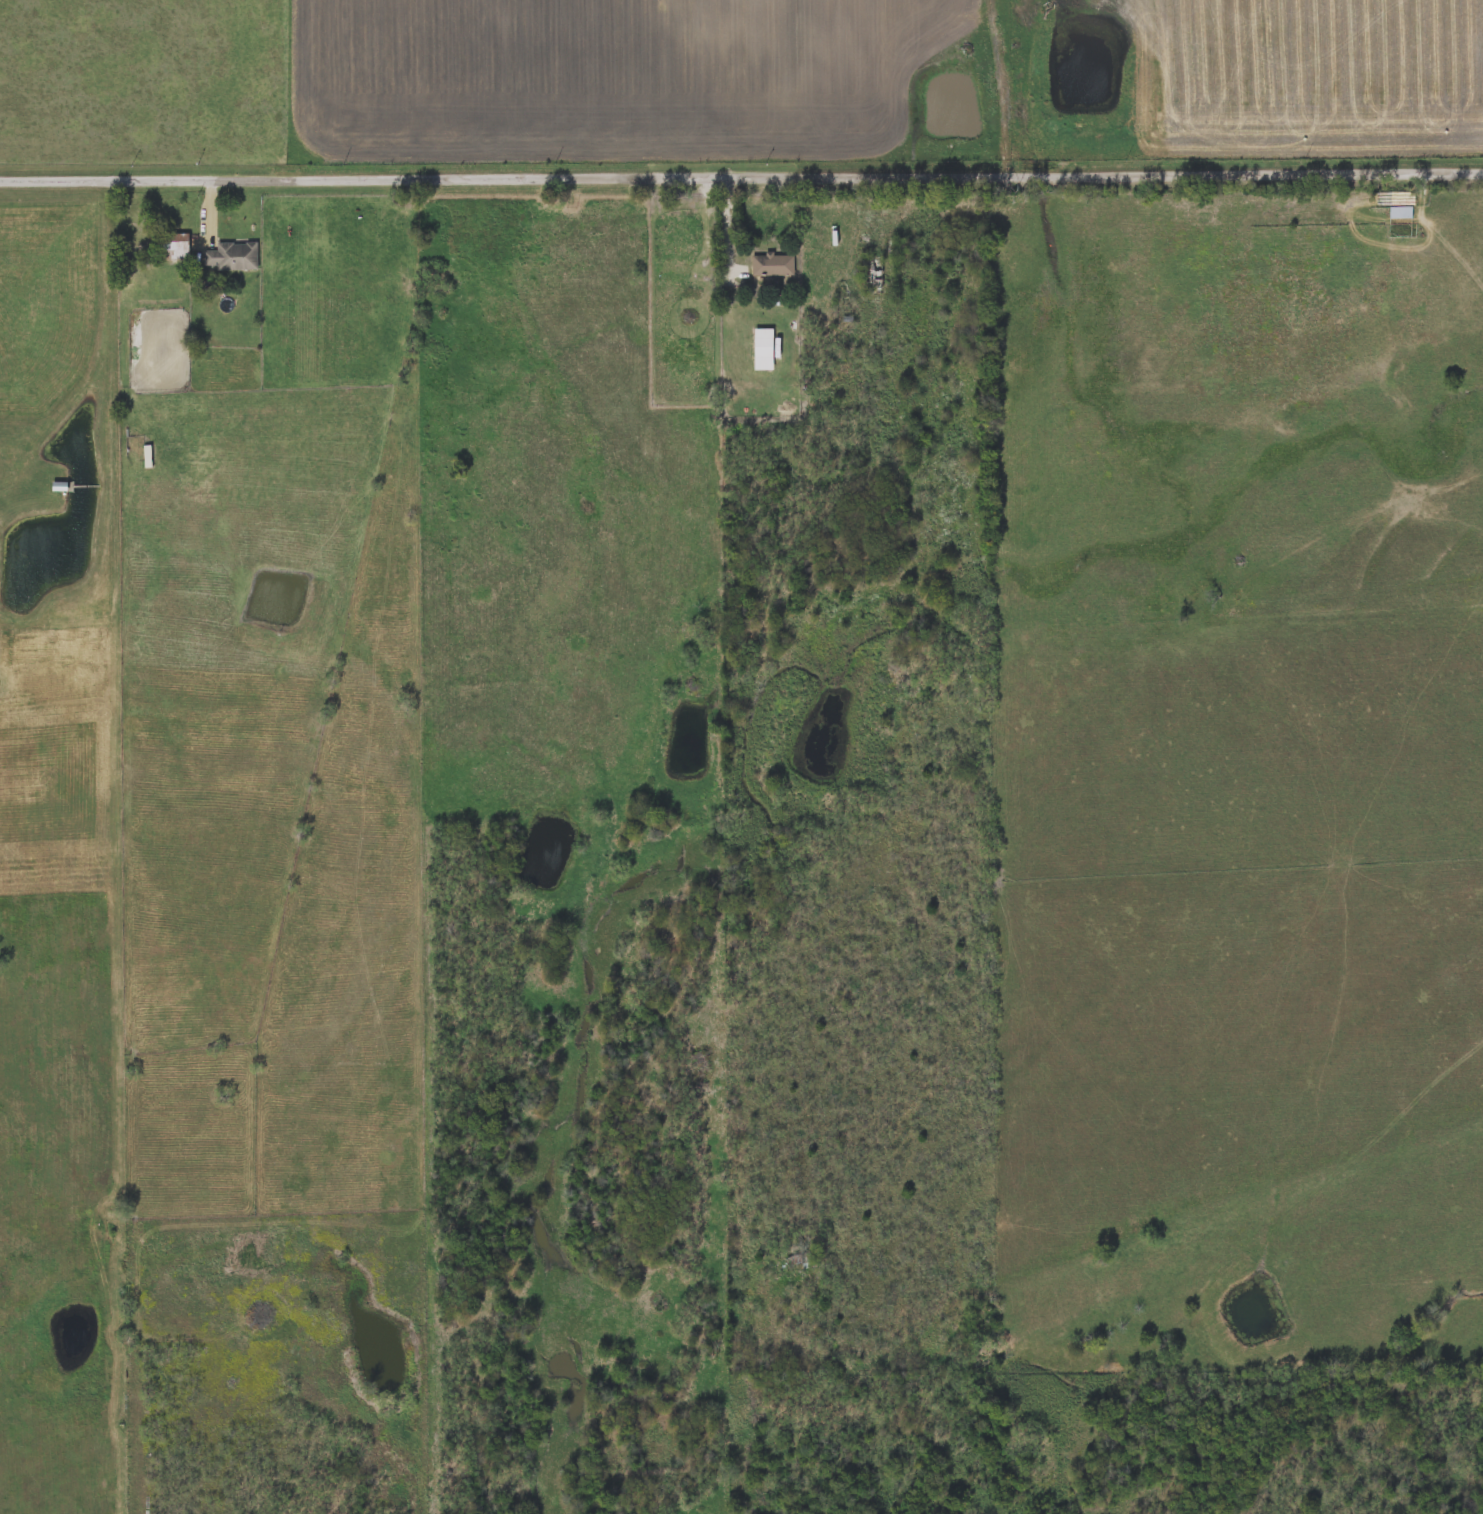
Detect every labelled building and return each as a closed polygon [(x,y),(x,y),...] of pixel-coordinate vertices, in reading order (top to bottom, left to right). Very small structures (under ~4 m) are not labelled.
[(1389,218),(1389,205),(1411,205),(1411,218),(1389,218)] [(188,233),(188,259),(157,259),(157,233),(188,233)] [(256,269),(203,269),(203,251),(215,251),(215,242),(256,242),(256,269)] [(751,255),(793,255),(793,275),(751,275),(751,255)] [(881,256),(881,289),(860,289),(860,256),(881,256)] [(753,370),(753,328),(772,328),(772,370),(753,370)]
